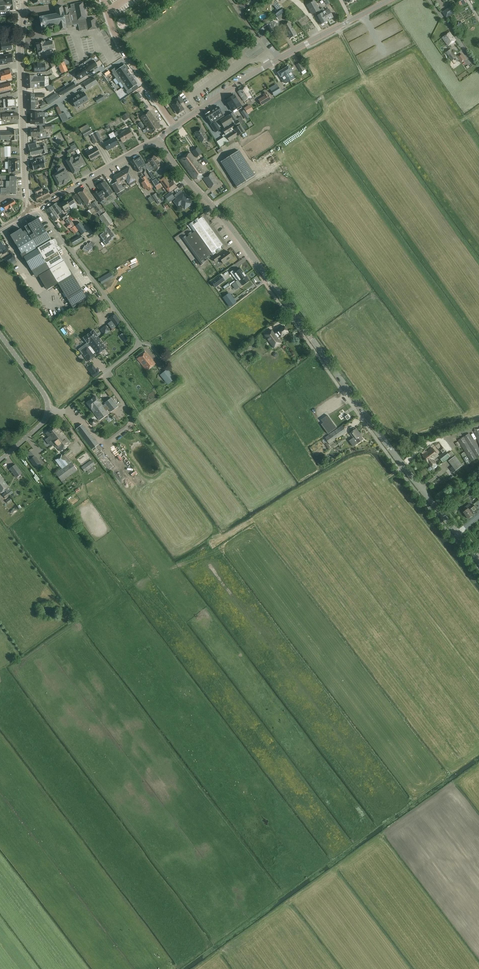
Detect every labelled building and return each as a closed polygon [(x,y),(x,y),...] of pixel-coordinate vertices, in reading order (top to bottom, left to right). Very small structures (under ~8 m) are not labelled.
[(316,16),(321,24),(332,18),(327,10),(325,11),(323,8),(319,10),(314,1),(307,5),(312,14),(315,13),(316,16)] [(67,30),(66,26),(72,25),(73,25),(74,27),(76,27),(77,24),(78,24),(79,31),(88,30),(97,29),(95,18),(86,20),(83,2),(74,4),(71,5),(71,8),(69,9),(68,10),(68,7),(63,8),(62,6),(55,7),(56,14),(39,17),(41,28),(58,25),(59,32),(67,30)] [(446,18),(456,12),(453,6),(443,12),(446,18)] [(278,20),(286,14),(282,8),(278,11),(279,12),(274,15),(278,20)] [(283,25),(290,38),(296,34),(289,21),(283,25)] [(450,46),(457,40),(451,32),(444,38),(450,46)] [(44,55),(43,52),(47,51),(47,50),(54,49),(52,41),(45,43),(45,41),(36,43),(38,53),(39,53),(39,56),(44,55)] [(457,57),(451,49),(446,52),(452,60),(457,57)] [(12,62),(12,61),(13,61),(12,58),(11,54),(3,56),(3,55),(0,55),(0,65),(5,64),(7,64),(7,63),(12,62)] [(88,63),(85,65),(89,72),(97,67),(93,61),(91,62),(91,61),(87,63),(88,63)] [(64,62),(58,65),(62,74),(68,71),(64,62)] [(82,68),(74,73),(79,80),(90,73),(89,72),(85,65),(84,63),(80,66),(82,68)] [(33,65),(34,73),(45,72),(44,64),(33,65)] [(128,70),(124,65),(118,70),(114,73),(117,77),(128,70)] [(288,66),(284,69),(291,80),(294,78),(293,77),(294,76),(291,71),(288,66)] [(1,81),(12,78),(11,74),(13,74),(12,69),(4,71),(4,72),(0,73),(0,77),(0,78),(0,81),(1,81)] [(291,80),(284,69),(277,72),(280,77),(284,83),(285,82),(286,83),(291,80)] [(131,75),(128,70),(117,77),(121,82),(131,75)] [(134,80),(131,75),(121,82),(124,87),(134,80)] [(44,76),(44,77),(37,77),(37,76),(26,76),(27,89),(33,88),(33,87),(45,87),(47,87),(49,85),(49,76),(44,76)] [(94,78),(83,84),(86,89),(97,83),(94,78)] [(137,84),(134,80),(124,87),(127,92),(131,89),(137,84)] [(10,90),(11,90),(9,83),(0,85),(0,97),(11,94),(10,90)] [(281,92),(277,84),(269,88),(274,96),(281,92)] [(249,91),(246,86),(238,92),(244,101),(249,98),(251,100),(254,98),(249,91)] [(49,105),(60,97),(57,92),(48,98),(47,98),(45,99),(49,105)] [(262,98),(259,100),(260,102),(262,105),(266,102),(269,100),(271,99),(268,96),(266,92),(263,94),(265,96),(262,98)] [(76,97),(72,100),(76,107),(88,100),(83,93),(79,95),(79,96),(77,97),(76,97)] [(38,100),(35,100),(35,94),(26,94),(27,110),(35,109),(35,105),(38,105),(38,100)] [(134,106),(139,104),(135,95),(130,97),(134,106)] [(241,106),(234,95),(225,100),(232,111),(237,108),(237,109),(241,107),(240,106),(241,106)] [(177,113),(178,114),(184,109),(181,104),(184,102),(180,96),(175,100),(176,102),(172,105),(175,110),(175,111),(176,113),(177,113)] [(4,108),(6,108),(16,107),(15,98),(6,99),(3,99),(4,108)] [(151,111),(157,120),(164,116),(157,106),(151,111)] [(204,115),(210,124),(224,116),(218,107),(204,115)] [(150,111),(145,114),(150,122),(149,123),(150,123),(149,124),(150,126),(154,132),(161,128),(150,111)] [(245,132),(241,125),(237,119),(234,114),(233,112),(229,115),(230,116),(221,122),(225,128),(222,129),(226,135),(217,141),(220,146),(229,141),(245,132)] [(145,114),(140,117),(147,127),(145,128),(148,132),(149,131),(151,134),(154,132),(149,124),(150,123),(149,123),(150,122),(145,114)] [(36,118),(30,118),(31,121),(31,124),(34,124),(38,123),(38,124),(39,126),(42,125),(45,125),(45,124),(45,123),(43,123),(42,123),(42,120),(42,118),(36,118)] [(138,123),(142,129),(144,127),(141,121),(138,123),(136,120),(133,122),(135,125),(138,123)] [(215,122),(211,125),(216,132),(220,129),(215,122)] [(82,132),(85,138),(93,133),(90,127),(82,132)] [(39,129),(35,129),(35,130),(31,130),(31,137),(40,136),(44,136),(43,133),(44,133),(44,129),(39,129)] [(118,140),(120,139),(122,142),(132,136),(129,129),(119,135),(116,130),(113,132),(118,140)] [(201,129),(195,133),(201,142),(207,138),(201,129)] [(10,140),(11,140),(17,140),(17,130),(11,131),(0,132),(0,140),(6,140),(7,142),(10,142),(10,140)] [(103,141),(98,132),(97,133),(96,132),(93,133),(94,134),(91,136),(93,140),(92,141),(94,144),(98,142),(99,143),(103,141)] [(103,144),(107,151),(118,145),(114,138),(103,144)] [(28,145),(31,156),(42,153),(42,155),(47,153),(46,146),(41,147),(40,144),(37,145),(36,144),(28,145)] [(88,148),(90,150),(86,152),(91,160),(100,155),(95,147),(93,148),(92,146),(91,146),(89,147),(88,148)] [(198,147),(192,151),(197,157),(202,153),(198,147)] [(255,175),(239,150),(221,162),(237,187),(255,175)] [(190,152),(180,160),(187,170),(197,162),(190,152)] [(72,157),(66,161),(74,174),(80,170),(79,169),(86,165),(80,155),(73,159),(72,157)] [(159,161),(155,155),(147,161),(155,172),(163,165),(160,160),(159,161)] [(147,163),(145,164),(140,156),(135,159),(134,159),(131,161),(137,172),(143,168),(145,170),(148,169),(150,172),(152,171),(147,163)] [(32,163),(34,170),(45,167),(43,160),(44,160),(43,157),(37,158),(38,161),(32,162),(32,163)] [(8,173),(12,172),(12,173),(19,172),(19,160),(12,160),(12,161),(8,161),(8,173)] [(205,172),(197,162),(187,170),(194,180),(205,172)] [(55,173),(55,174),(53,176),(58,186),(62,184),(63,185),(67,183),(66,181),(70,179),(64,169),(62,170),(60,166),(56,169),(58,171),(55,173)] [(118,184),(126,179),(129,184),(137,179),(129,167),(114,176),(118,184)] [(212,173),(203,179),(210,188),(218,182),(212,173)] [(141,183),(145,189),(147,188),(148,190),(152,188),(145,176),(144,177),(143,175),(140,176),(143,182),(141,183)] [(160,181),(165,187),(170,184),(165,177),(160,181)] [(112,194),(113,193),(106,184),(107,183),(105,181),(102,183),(97,187),(100,190),(98,192),(97,191),(94,194),(100,202),(104,199),(103,198),(105,197),(105,198),(107,197),(107,198),(112,194)] [(118,185),(116,182),(112,185),(117,194),(122,190),(119,185),(118,185)] [(36,194),(36,195),(34,196),(37,203),(50,197),(46,190),(39,193),(43,191),(41,187),(34,191),(36,194)] [(78,192),(79,193),(78,193),(85,203),(90,209),(90,210),(94,208),(97,213),(98,212),(100,216),(106,212),(102,206),(100,208),(93,197),(92,198),(89,193),(85,188),(85,189),(84,188),(83,188),(78,192)] [(176,198),(185,209),(191,203),(189,200),(189,199),(187,196),(186,197),(183,192),(182,193),(181,191),(175,195),(177,197),(176,198)] [(171,192),(164,197),(168,202),(174,197),(171,192)] [(83,203),(76,193),(73,196),(80,205),(83,203)] [(162,202),(156,193),(152,196),(158,204),(162,202)] [(65,200),(72,211),(78,207),(76,205),(71,197),(65,200)] [(13,200),(3,206),(5,210),(8,208),(9,209),(13,207),(12,206),(15,204),(15,203),(15,202),(15,201),(14,201),(13,200)] [(72,211),(65,200),(60,203),(65,211),(68,214),(72,211)] [(52,206),(57,214),(59,214),(60,215),(63,213),(62,211),(56,203),(52,206)] [(57,214),(52,206),(47,210),(55,222),(60,218),(57,214)] [(106,212),(100,217),(101,218),(100,219),(102,221),(103,221),(102,222),(102,223),(102,224),(106,228),(106,229),(105,229),(102,232),(103,233),(100,235),(103,239),(103,238),(105,240),(103,241),(106,245),(109,242),(109,241),(112,239),(111,238),(115,236),(112,232),(111,230),(109,228),(107,226),(113,222),(106,212)] [(192,231),(181,238),(199,265),(210,257),(227,245),(213,226),(214,225),(210,220),(209,220),(204,214),(188,225),(192,231)] [(28,231),(27,232),(50,269),(58,283),(72,275),(58,251),(61,249),(55,238),(51,240),(41,223),(40,223),(38,218),(25,226),(28,231)] [(68,224),(66,226),(68,228),(69,228),(72,231),(74,234),(79,230),(72,221),(68,224)] [(76,226),(82,235),(87,231),(81,222),(76,226)] [(50,269),(27,232),(21,235),(18,231),(10,235),(36,278),(50,269)] [(80,235),(71,240),(74,246),(83,240),(80,235)] [(1,251),(4,254),(8,251),(5,246),(3,247),(2,246),(3,245),(2,243),(1,243),(0,242),(0,251),(1,251)] [(91,250),(93,246),(88,243),(86,246),(85,245),(82,250),(88,253),(90,249),(91,250)] [(218,254),(212,258),(215,262),(220,259),(223,263),(232,257),(228,251),(223,254),(219,256),(218,254)] [(7,264),(16,259),(13,254),(4,259),(7,264)] [(233,270),(230,272),(234,277),(236,276),(238,279),(245,275),(240,268),(235,273),(233,270)] [(110,272),(99,279),(101,283),(113,276),(110,272)] [(72,275),(58,283),(73,308),(87,299),(72,274),(72,275)] [(221,275),(211,282),(215,287),(224,280),(221,275)] [(238,279),(235,282),(239,288),(243,285),(249,281),(245,275),(238,279)] [(236,302),(235,301),(229,293),(223,297),(230,307),(233,305),(236,302)] [(120,323),(115,315),(114,315),(109,319),(115,327),(120,323)] [(103,333),(109,331),(105,324),(100,326),(103,333)] [(277,338),(279,336),(280,338),(288,332),(283,326),(276,331),(277,333),(275,334),(271,329),(264,335),(274,348),(281,343),(277,338)] [(87,344),(88,343),(90,346),(89,348),(88,347),(85,344),(80,348),(82,352),(88,360),(89,360),(90,361),(95,356),(93,354),(95,352),(96,354),(106,348),(97,336),(98,336),(94,330),(83,338),(87,344)] [(129,339),(124,332),(121,335),(125,341),(129,339)] [(241,356),(252,347),(249,344),(238,353),(241,356)] [(147,370),(155,363),(146,352),(137,359),(147,370)] [(175,378),(168,368),(160,375),(168,384),(175,378)] [(100,373),(97,369),(91,374),(94,378),(100,373)] [(91,399),(86,403),(93,412),(96,416),(99,420),(104,417),(108,413),(107,411),(108,410),(109,409),(110,411),(111,412),(114,409),(118,407),(116,404),(113,401),(110,404),(107,406),(107,407),(105,409),(102,405),(100,402),(95,396),(91,399)] [(328,434),(337,428),(328,415),(321,420),(323,423),(321,425),(328,434)] [(82,424),(76,429),(84,440),(91,435),(82,424)] [(56,425),(46,433),(60,451),(71,443),(56,425)] [(343,425),(325,437),(329,444),(331,443),(331,444),(337,441),(336,440),(347,432),(343,425)] [(349,441),(353,446),(363,439),(361,436),(362,436),(357,429),(350,433),(353,438),(349,441)] [(464,451),(471,462),(478,457),(478,448),(469,433),(458,440),(463,449),(459,453),(460,454),(464,451)] [(91,435),(84,440),(92,449),(99,444),(91,434),(91,435)] [(436,458),(439,456),(432,448),(427,452),(430,455),(429,456),(429,457),(430,456),(433,459),(434,458),(435,459),(436,458)] [(430,455),(427,452),(426,452),(424,449),(421,451),(423,455),(422,455),(431,467),(432,466),(434,469),(435,469),(437,467),(438,466),(436,463),(437,463),(434,460),(436,458),(435,459),(434,458),(433,459),(430,456),(429,457),(429,456),(430,455)] [(446,451),(439,456),(443,462),(454,454),(451,451),(448,454),(446,451)] [(35,467),(40,462),(33,455),(32,454),(28,457),(30,459),(29,460),(35,467)] [(71,461),(71,462),(65,454),(63,456),(62,455),(55,460),(56,461),(52,464),(56,468),(59,465),(62,468),(55,473),(61,482),(62,481),(64,484),(66,483),(64,480),(77,470),(71,461)] [(463,465),(456,456),(449,461),(456,471),(463,465)] [(91,460),(81,467),(85,472),(95,464),(91,460)] [(16,477),(22,473),(15,464),(10,468),(16,477)] [(9,496),(13,493),(8,486),(0,475),(0,485),(1,486),(2,486),(9,496)] [(0,492),(4,489),(6,492),(3,494),(5,498),(9,496),(2,486),(1,486),(0,485),(0,492)] [(464,508),(466,511),(464,512),(469,518),(473,515),(478,511),(473,505),(471,506),(469,504),(464,508)]
